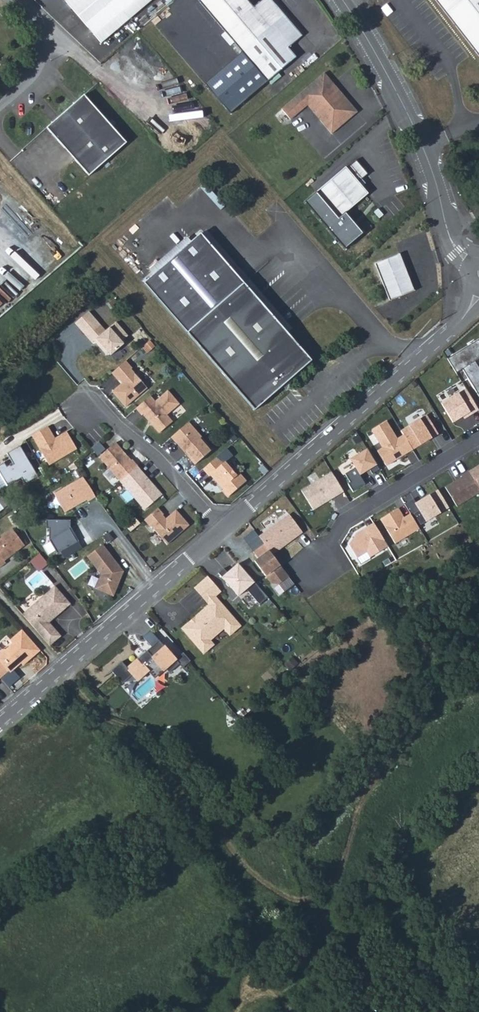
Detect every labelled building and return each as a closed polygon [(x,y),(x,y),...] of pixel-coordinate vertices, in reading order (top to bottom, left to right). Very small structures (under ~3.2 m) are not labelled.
[(136,0),(65,0),(101,42),(129,18),(123,11),(136,0)] [(129,18),(145,5),(140,0),(136,0),(123,11),(129,18)] [(198,1),(266,82),(295,57),(287,48),(301,36),(271,0),(262,0),(253,7),(247,0),(199,0),(198,1)] [(478,56),(478,0),(435,0),(478,56)] [(316,97),(331,83),(323,73),(281,110),(290,121),(306,106),(310,102),(316,97)] [(356,111),(331,83),(316,97),(342,123),(356,111)] [(83,94),(46,127),(88,175),(126,142),(83,94)] [(323,117),(319,120),(331,133),(342,123),(316,97),(310,102),(323,117)] [(319,120),(323,117),(310,102),(306,106),(319,120)] [(305,202),(346,248),(364,233),(346,212),(369,192),(359,181),(368,173),(356,159),(347,167),(346,166),(305,202)] [(144,283),(255,410),(312,360),(201,233),(144,283)] [(376,262),(391,299),(416,289),(401,252),(376,262)] [(100,324),(86,336),(92,343),(94,341),(96,339),(102,345),(100,349),(106,355),(110,354),(111,356),(124,344),(121,341),(128,336),(116,322),(106,331),(100,324)] [(446,358),(455,372),(462,368),(478,396),(478,367),(475,360),(478,358),(478,341),(477,338),(446,358)] [(132,369),(125,361),(111,373),(118,381),(121,379),(124,382),(112,392),(125,407),(147,388),(131,370),(132,369)] [(465,388),(441,403),(452,421),(462,415),(464,417),(478,409),(465,388)] [(150,396),(136,409),(142,416),(143,415),(159,434),(172,422),(167,415),(179,404),(168,391),(155,402),(150,396)] [(426,414),(400,430),(403,434),(412,449),(431,437),(430,435),(436,431),(426,414)] [(377,450),(386,465),(393,462),(412,449),(403,434),(397,438),(386,421),(371,430),(382,447),(377,450)] [(189,423),(171,438),(177,444),(178,443),(186,453),(185,454),(195,465),(212,450),(189,423)] [(51,434),(47,427),(31,436),(48,466),(76,449),(66,432),(54,439),(51,441),(48,436),(51,434)] [(123,452),(116,443),(99,457),(120,482),(137,467),(138,467),(132,460),(131,461),(127,456),(125,456),(123,454),(123,452)] [(38,476),(20,445),(7,453),(14,464),(11,466),(10,464),(7,466),(4,462),(0,464),(0,471),(8,485),(22,477),(25,483),(38,476)] [(372,473),(379,469),(366,448),(349,459),(359,475),(369,469),(372,473)] [(218,457),(203,470),(209,477),(211,476),(219,485),(222,486),(225,489),(223,491),(228,498),(247,482),(239,474),(237,476),(225,462),(223,464),(218,457)] [(468,470),(478,489),(478,464),(468,470)] [(143,474),(137,467),(120,482),(144,511),(162,496),(151,483),(150,484),(142,474),(143,474)] [(468,470),(461,475),(461,476),(445,486),(457,506),(478,492),(478,489),(468,470)] [(343,491),(331,471),(301,490),(313,510),(343,491)] [(151,483),(143,474),(142,474),(150,484),(151,483)] [(95,497),(83,478),(54,494),(64,513),(87,500),(88,502),(95,497)] [(421,524),(449,507),(438,489),(415,503),(419,510),(414,513),(421,524)] [(12,492),(8,494),(11,501),(16,499),(12,492)] [(158,509),(144,521),(150,527),(151,527),(167,545),(189,526),(176,511),(166,520),(163,522),(160,518),(163,516),(164,515),(158,509)] [(399,509),(381,519),(395,544),(420,529),(413,517),(406,521),(399,509)] [(289,514),(259,536),(264,543),(272,554),(302,532),(289,514)] [(70,527),(70,521),(47,520),(47,529),(49,529),(49,540),(58,554),(61,552),(74,544),(78,541),(74,534),(73,534),(70,530),(70,527)] [(373,523),(355,534),(348,545),(356,558),(366,552),(369,558),(387,547),(373,523)] [(5,564),(3,562),(24,547),(12,531),(0,540),(0,568),(5,564)] [(108,535),(102,539),(106,545),(113,541),(108,535)] [(272,554),(264,543),(253,551),(258,558),(254,561),(273,587),(289,576),(272,554)] [(78,551),(74,544),(61,552),(65,558),(78,551)] [(102,546),(87,557),(101,575),(96,590),(113,597),(122,573),(102,546)] [(42,572),(52,564),(43,553),(33,561),(42,572)] [(225,570),(220,574),(230,586),(238,580),(251,595),(259,588),(240,565),(233,570),(235,572),(230,576),(225,570)] [(44,572),(66,593),(72,587),(51,566),(44,572)] [(208,576),(195,587),(209,604),(211,606),(183,630),(201,651),(210,644),(206,639),(224,624),(230,631),(238,623),(214,596),(220,590),(208,576)] [(31,612),(23,619),(43,640),(54,630),(48,624),(46,622),(53,616),(55,617),(69,605),(53,587),(31,606),(31,612)] [(209,604),(181,628),(183,630),(211,606),(209,604)] [(21,616),(23,619),(31,612),(31,606),(21,616)] [(201,651),(203,653),(213,644),(209,640),(223,627),(229,634),(240,625),(238,623),(230,631),(224,624),(206,639),(210,644),(201,651)] [(7,670),(8,671),(19,662),(21,660),(20,658),(22,656),(26,660),(37,649),(19,629),(7,640),(10,643),(3,649),(0,649),(0,676),(7,670)] [(150,629),(143,635),(152,646),(159,639),(150,629)] [(43,640),(49,647),(60,637),(54,630),(43,640)] [(122,660),(111,669),(123,682),(133,673),(138,680),(148,671),(155,678),(166,668),(170,672),(180,663),(183,667),(191,660),(183,652),(176,658),(159,639),(152,646),(128,667),(122,660)]
